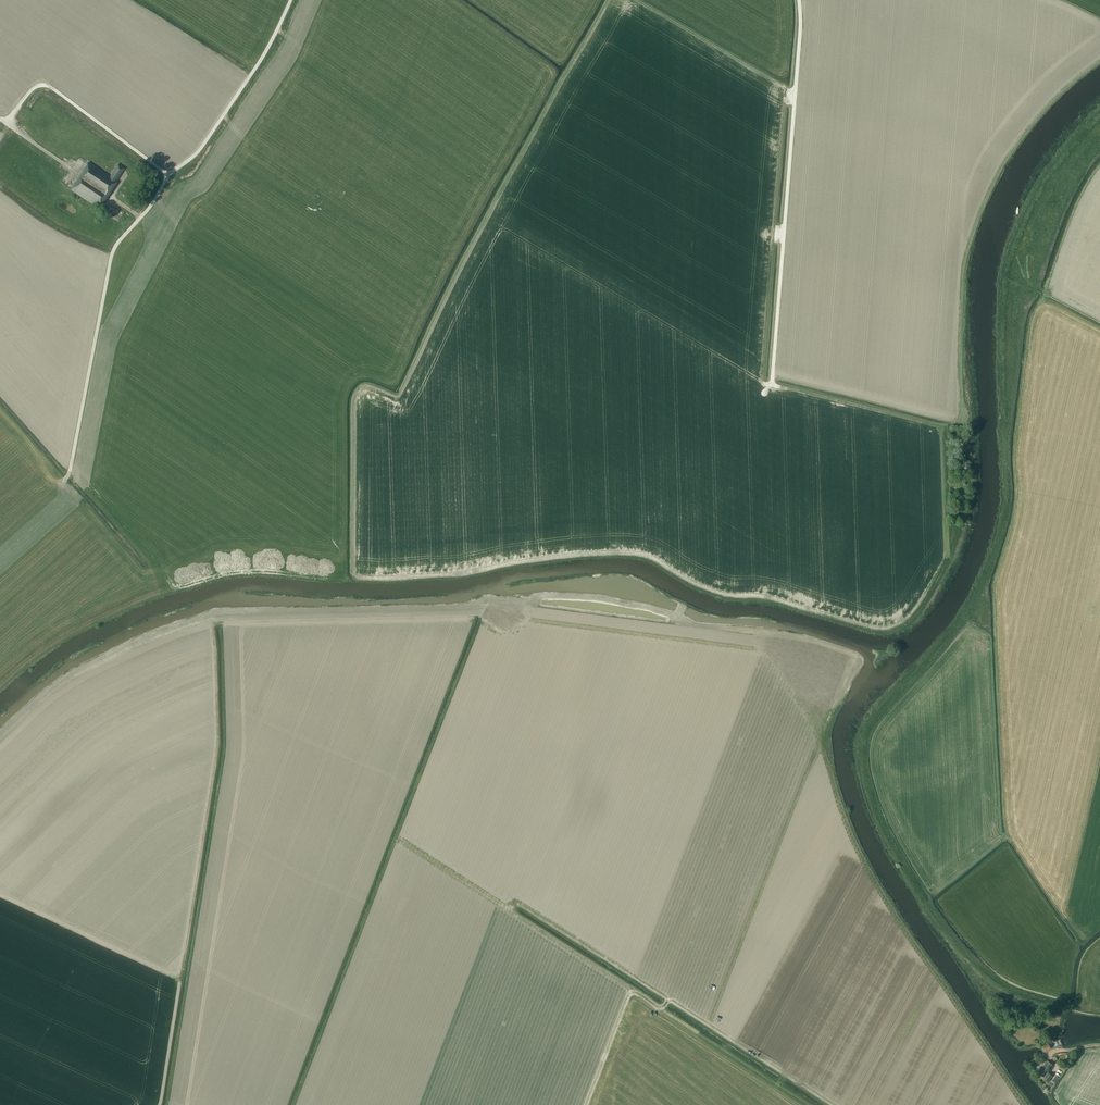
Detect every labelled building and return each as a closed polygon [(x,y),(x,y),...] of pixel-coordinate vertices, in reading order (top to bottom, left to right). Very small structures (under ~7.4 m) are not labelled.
[(71,190),(99,209),(117,181),(116,181),(124,169),(118,165),(110,177),(89,163),(75,183),(71,190)] [(1048,1062),(1043,1069),(1041,1068),(1038,1073),(1045,1078),(1044,1079),(1048,1082),(1052,1076),(1049,1073),(1049,1072),(1048,1071),(1052,1065),(1048,1062)]
